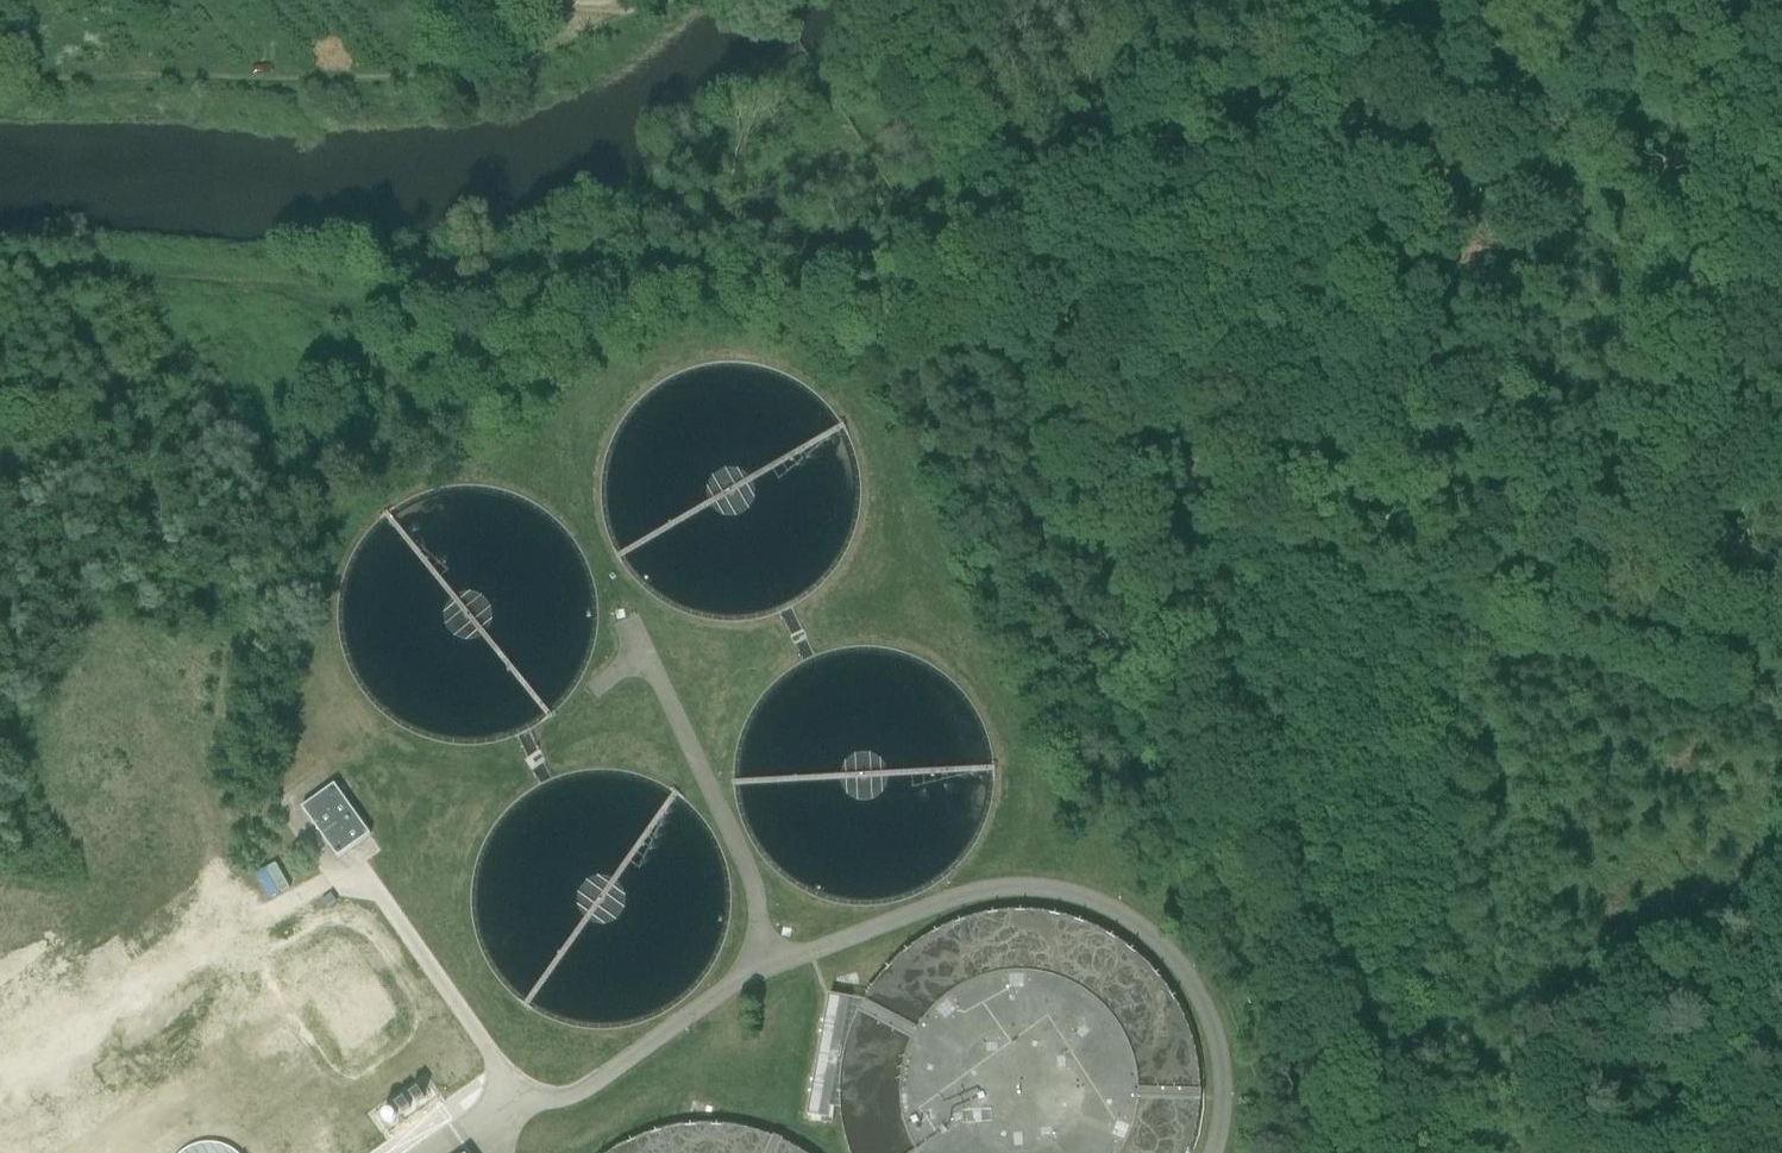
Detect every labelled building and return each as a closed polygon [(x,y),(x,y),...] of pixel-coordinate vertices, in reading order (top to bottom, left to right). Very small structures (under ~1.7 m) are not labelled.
[(335,785),(305,807),(339,856),(370,834),(335,785)] [(828,996),(806,1116),(828,1120),(849,999),(828,996)]
